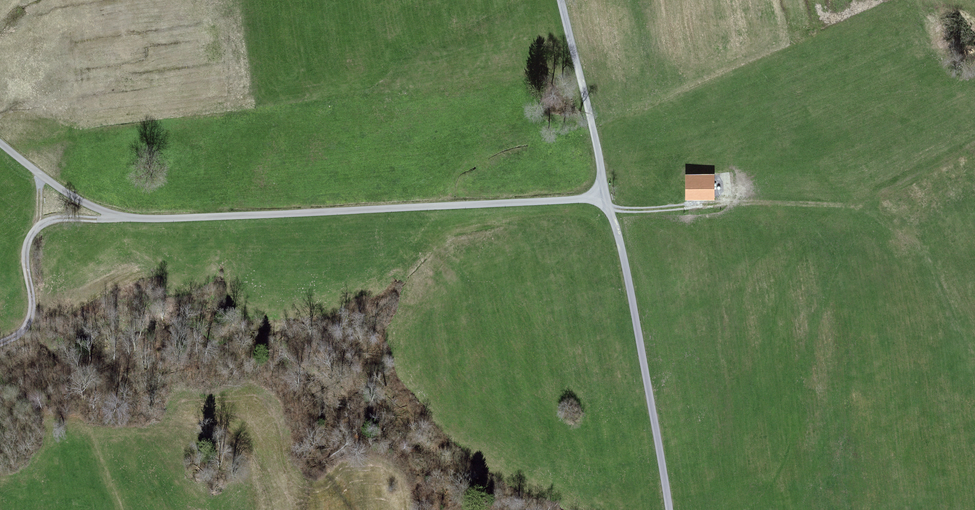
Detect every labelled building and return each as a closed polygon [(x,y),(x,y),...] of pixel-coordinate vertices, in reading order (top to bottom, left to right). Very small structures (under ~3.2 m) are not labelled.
[(679,182),(684,203),(711,197),(706,176),(679,182)]
